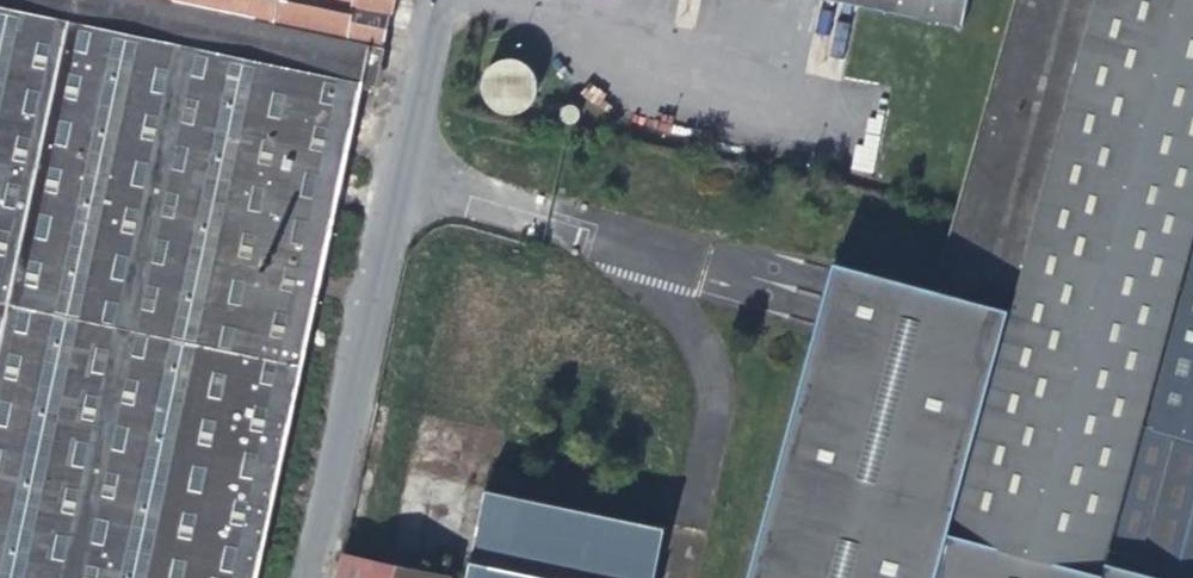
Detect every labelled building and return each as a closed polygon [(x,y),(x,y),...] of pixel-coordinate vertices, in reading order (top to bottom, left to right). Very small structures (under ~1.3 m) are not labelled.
[(372,45),(385,46),(394,0),(0,0),(0,577),(256,577),(372,45)] [(854,3),(853,8),(894,17),(898,0),(840,0),(854,3)] [(932,291),(867,523),(1010,577),(1192,577),(1192,0),(1013,0),(953,213),(937,273),(994,289),(989,307),(932,291)] [(894,17),(953,29),(959,0),(898,0),(894,17)] [(542,92),(542,82),(539,73),(532,65),(524,60),(514,59),(505,60),(497,64),(491,71),(486,79),(485,88),(487,97),(491,105),(498,111),(507,115),(516,116),(525,114),(533,108),(539,101),(542,92)] [(452,574),(470,486),(485,489),(466,577),(661,577),(672,531),(497,492),(542,272),(406,244),(343,550),(452,574)] [(867,523),(932,291),(818,264),(743,577),(1010,577),(867,523)] [(452,574),(343,550),(337,577),(451,577),(452,574)]
